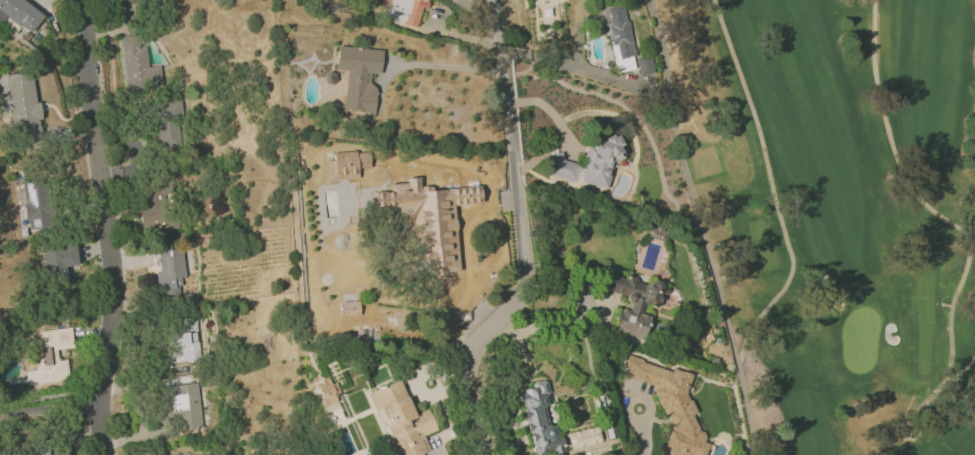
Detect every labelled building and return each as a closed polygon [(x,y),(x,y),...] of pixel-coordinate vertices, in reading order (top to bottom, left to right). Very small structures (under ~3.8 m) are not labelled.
[(2,24),(7,16),(30,34),(44,15),(24,0),(0,0),(0,22),(2,24)] [(384,18),(417,26),(422,7),(426,8),(428,0),(388,0),(384,18)] [(634,69),(632,57),(633,56),(624,5),(605,8),(616,72),(634,69)] [(120,36),(126,90),(164,86),(161,65),(149,67),(146,46),(139,47),(138,34),(120,36)] [(381,50),(336,46),(335,69),(346,70),(343,110),(374,112),(376,86),(369,86),(370,73),(380,74),(381,50)] [(636,59),(639,75),(654,72),(650,56),(636,59)] [(0,115),(14,113),(16,136),(42,133),(39,102),(35,102),(32,72),(0,75),(0,113),(0,115)] [(183,145),(181,101),(157,102),(159,146),(183,145)] [(580,181),(606,188),(613,160),(617,161),(623,137),(606,133),(603,146),(587,142),(583,157),(586,158),(580,181)] [(333,154),(333,160),(326,161),(328,181),(358,177),(357,168),(369,167),(367,150),(333,154)] [(575,180),(578,163),(562,160),(562,156),(550,153),(545,174),(575,180)] [(459,272),(454,205),(481,203),(480,186),(430,190),(430,185),(419,186),(419,177),(406,178),(406,183),(389,184),(389,191),(375,192),(376,211),(415,208),(420,275),(459,272)] [(49,183),(38,184),(38,179),(22,181),(27,229),(53,226),(49,183)] [(144,231),(170,230),(169,195),(172,195),(172,180),(142,181),(144,231)] [(666,230),(649,228),(648,237),(665,239),(666,230)] [(185,277),(181,248),(169,249),(169,245),(153,247),(155,268),(159,299),(181,296),(179,278),(185,277)] [(42,248),(45,281),(66,279),(65,266),(77,265),(76,246),(42,248)] [(644,338),(649,315),(641,314),(644,301),(661,305),(665,285),(606,272),(602,290),(628,296),(625,309),(618,307),(613,331),(644,338)] [(169,363),(200,359),(195,318),(180,320),(182,332),(165,334),(169,363)] [(69,381),(67,359),(58,360),(57,349),(74,347),(71,327),(41,331),(43,346),(34,347),(37,370),(27,371),(28,385),(69,381)] [(655,386),(654,390),(671,427),(665,444),(670,454),(704,454),(708,443),(703,441),(703,439),(692,415),(695,413),(686,392),(691,374),(674,369),(672,369),(627,356),(621,376),(655,386)] [(339,407),(334,394),(337,393),(331,376),(314,383),(326,412),(339,407)] [(565,452),(561,434),(556,435),(554,424),(544,426),(540,407),(547,406),(544,392),(548,391),(545,379),(532,382),(533,387),(520,389),(534,454),(550,454),(565,452)] [(374,413),(378,411),(395,454),(421,454),(421,453),(429,450),(424,435),(436,430),(428,409),(413,415),(400,380),(366,393),(374,413)] [(160,424),(181,422),(181,429),(201,428),(199,383),(158,385),(160,424)] [(601,443),(597,426),(567,433),(571,450),(601,443)] [(68,446),(35,447),(36,454),(69,454),(68,446)]
